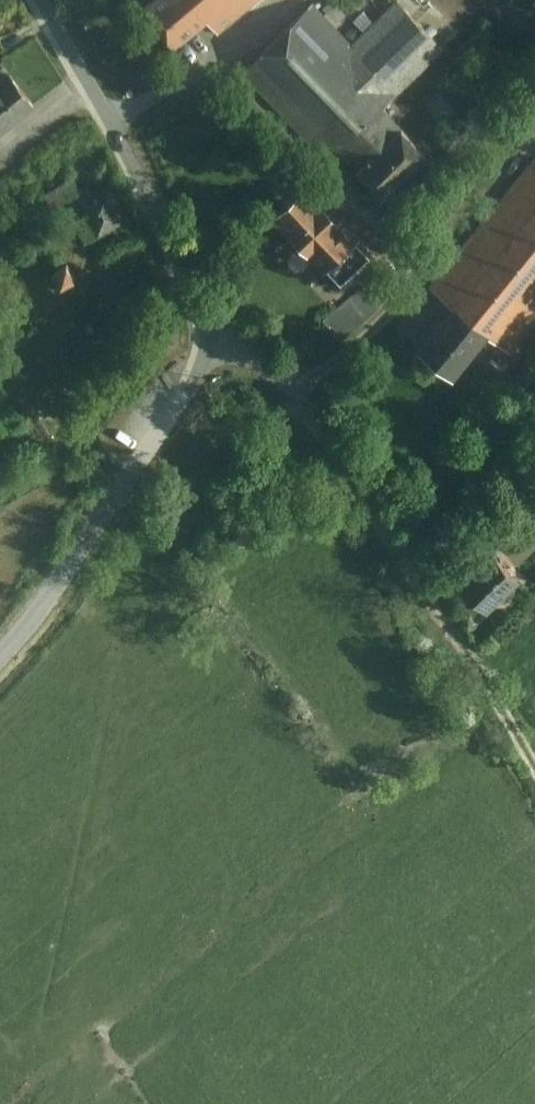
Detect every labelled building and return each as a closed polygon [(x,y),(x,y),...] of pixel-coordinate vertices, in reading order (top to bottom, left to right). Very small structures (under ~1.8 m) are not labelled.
[(179,27),(202,8),(218,28),(252,0),(156,0),(179,27)] [(314,1),(247,65),(391,216),(440,170),(388,114),(450,55),(398,0),(393,0),(351,40),(314,1)] [(39,113),(11,80),(0,89),(0,145),(39,113)] [(532,157),(430,291),(454,309),(415,360),(455,389),(490,344),(511,360),(534,329),(534,159),(532,157)] [(69,186),(60,175),(37,194),(46,205),(69,186)] [(121,223),(106,184),(67,199),(82,238),(121,223)] [(309,197),(279,225),(340,291),(370,263),(309,197)] [(70,275),(61,258),(40,269),(49,287),(70,275)] [(327,307),(313,320),(330,338),(344,325),(327,307)] [(462,587),(487,613),(524,578),(498,552),(462,587)]
